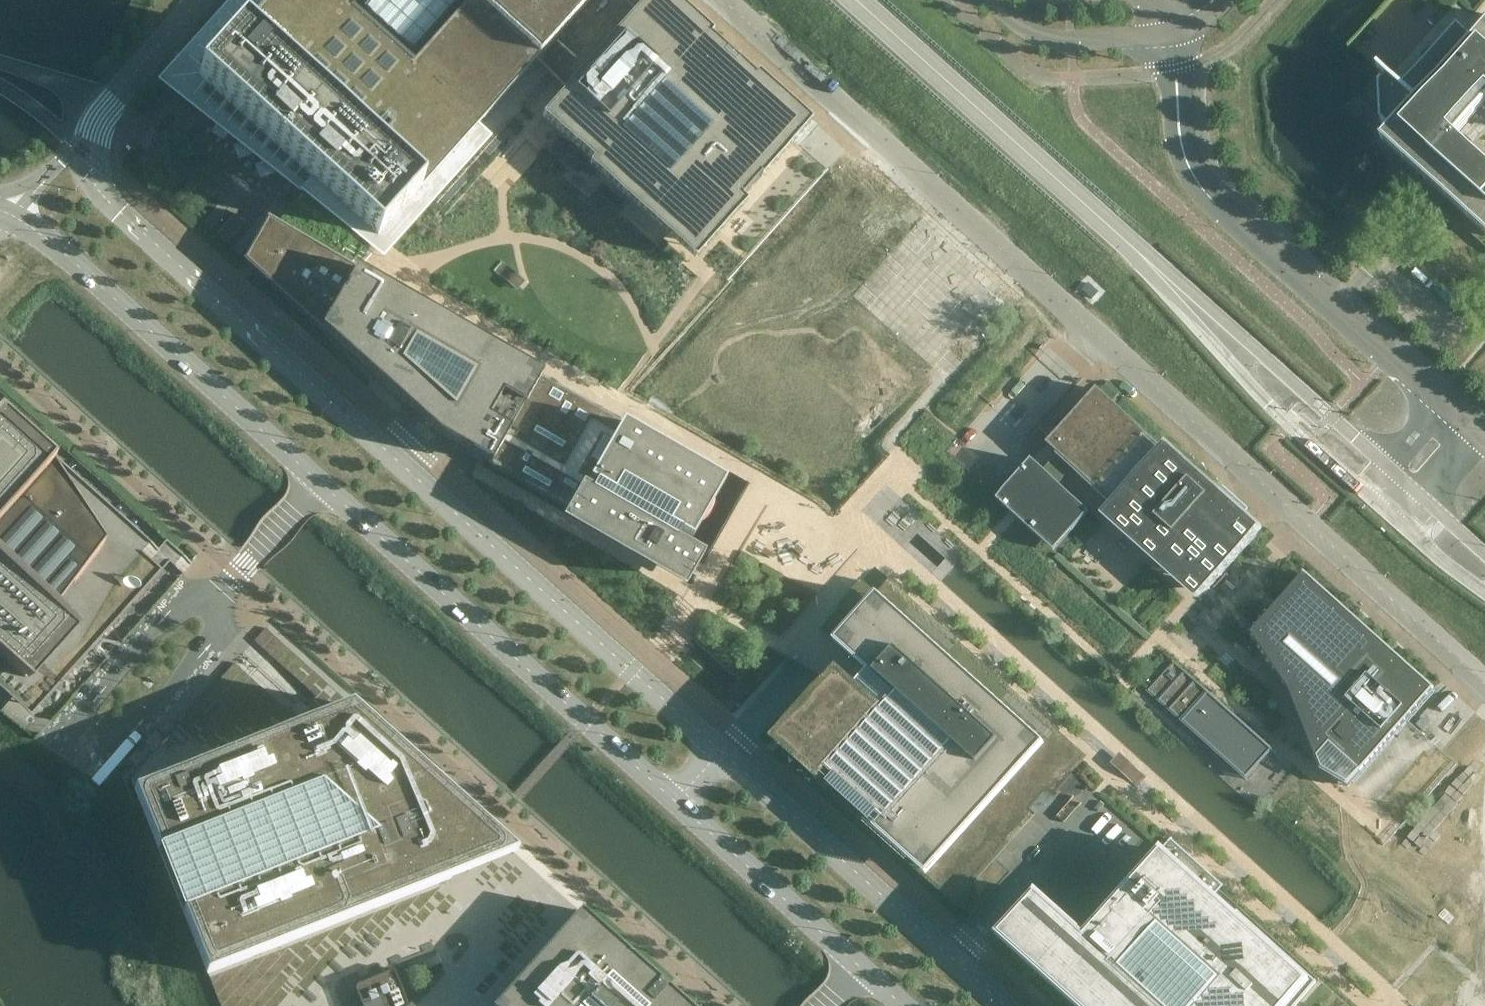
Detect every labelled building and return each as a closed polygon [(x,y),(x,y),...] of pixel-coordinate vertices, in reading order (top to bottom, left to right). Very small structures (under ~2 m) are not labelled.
[(475,0),(268,0),(199,78),(377,237),(538,58),(539,57),(475,0)] [(541,60),(592,0),(475,0),(541,60)] [(538,144),(590,189),(585,197),(701,301),(836,148),(668,0),(656,0),(642,16),(624,0),(608,0),(551,66),(582,94),(538,144)] [(1473,6),(1466,0),(1416,0),(1409,8),(1400,0),(1391,0),(1351,45),(1378,68),(1379,66),(1401,85),(1457,23),(1473,38),(1484,25),(1484,0),(1478,0),(1473,6)] [(1401,85),(1379,66),(1378,68),(1377,69),(1386,77),(1379,85),(1381,123),(1389,130),(1381,140),(1445,198),(1484,233),(1484,162),(1457,136),(1484,105),(1484,25),(1473,38),(1457,23),(1401,85)] [(1457,136),(1484,162),(1484,105),(1457,136)] [(268,222),(246,261),(247,262),(255,269),(255,270),(313,322),(311,324),(314,326),(315,324),(332,339),(330,341),(333,343),(335,342),(351,357),(350,359),(352,361),(354,359),(371,374),(369,376),(371,378),(373,376),(439,435),(458,446),(468,431),(469,432),(481,439),(473,452),(488,460),(537,374),(517,363),(528,335),(631,391),(708,307),(701,301),(585,197),(490,112),(377,237),(349,268),(270,223),(268,222)] [(1445,198),(1439,205),(1484,246),(1484,233),(1445,198)] [(636,430),(538,374),(537,374),(488,460),(473,452),(481,439),(469,432),(459,446),(569,509),(561,522),(683,592),(698,565),(703,556),(688,547),(725,482),(695,465),(690,460),(681,454),(672,449),(663,444),(655,442),(650,439),(654,432),(639,424),(636,430)] [(1196,478),(1097,389),(1000,499),(997,502),(1054,552),(1089,512),(1059,485),(1074,469),(1168,553),(1166,555),(1193,579),(1244,522),(1218,498),(1217,500),(1195,480),(1196,478)] [(31,717),(169,563),(183,575),(192,564),(166,540),(158,550),(0,409),(0,689),(31,717)] [(837,684),(786,741),(838,788),(834,791),(955,899),(1032,812),(1029,810),(1047,790),(1050,793),(1081,758),(874,574),(878,569),(875,567),(862,581),(861,580),(839,606),(840,606),(820,629),(823,631),(826,627),(872,669),(849,695),(837,684)] [(1394,655),(1305,575),(1280,603),(1242,572),(1169,653),(1360,824),(1383,846),(1456,764),(1415,727),(1443,699),(1451,690),(1450,690),(1446,686),(1438,695),(1436,693),(1394,655)] [(130,778),(221,1005),(496,1005),(580,911),(352,705),(265,628),(254,640),(316,696),(285,708),(234,663),(130,778)] [(1172,662),(1148,690),(1243,775),(1268,746),(1172,660),(1171,661),(1172,662)] [(1037,894),(998,937),(1012,949),(1075,1005),(1349,1005),(1220,890),(1223,886),(1171,839),(1141,873),(1142,874),(1085,937),(1037,894)] [(580,911),(497,1005),(686,1005),(580,911)]
